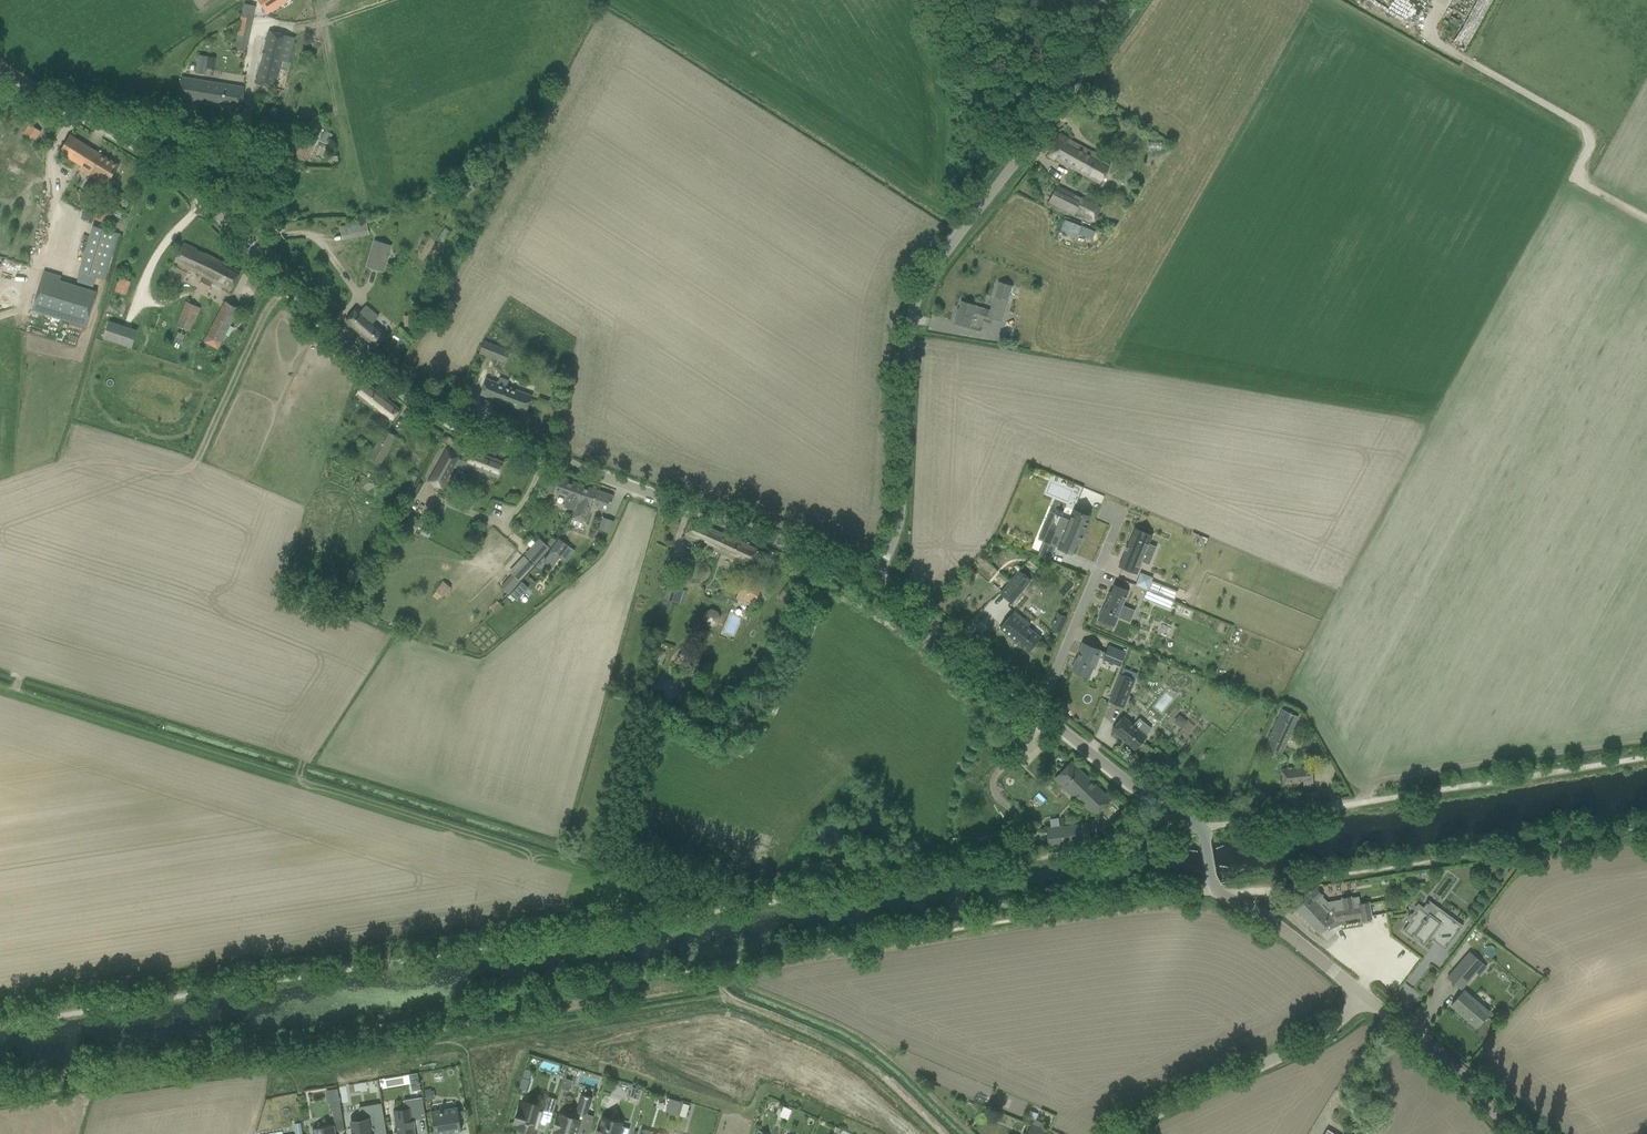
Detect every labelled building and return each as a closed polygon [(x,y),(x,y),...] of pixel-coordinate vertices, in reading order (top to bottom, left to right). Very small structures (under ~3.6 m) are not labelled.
[(267,13),(286,0),(259,0),(267,13)] [(1382,12),(1395,21),(1400,14),(1424,30),(1440,8),(1433,3),(1435,0),(1390,0),(1382,12)] [(1479,30),(1494,0),(1467,0),(1454,25),(1464,30),(1467,24),(1479,30)] [(236,42),(234,49),(246,52),(248,45),(256,6),(244,4),(236,42)] [(295,38),(269,30),(255,83),(275,89),(282,61),(289,62),(295,38)] [(197,54),(195,74),(205,75),(206,68),(208,56),(197,54)] [(181,77),(180,87),(178,98),(241,108),(244,87),(181,77)] [(23,133),(36,141),(41,132),(29,124),(23,133)] [(319,135),(307,128),(295,152),(307,158),(319,135)] [(1059,134),(1048,155),(1058,160),(1099,184),(1110,164),(1097,157),(1097,156),(1069,140),(1059,134)] [(70,135),(64,145),(60,151),(83,166),(82,168),(107,184),(118,165),(70,135)] [(1131,181),(1134,175),(1124,169),(1118,178),(1126,182),(1128,179),(1131,181)] [(469,179),(454,188),(459,197),(465,193),(466,195),(476,190),(469,179)] [(1074,215),(1075,212),(1093,221),(1099,208),(1058,187),(1049,203),(1074,215)] [(93,218),(107,223),(109,220),(107,219),(111,208),(99,204),(93,218)] [(353,224),(340,227),(342,240),(351,238),(350,232),(367,229),(366,221),(353,224)] [(1077,238),(1081,227),(1066,222),(1062,232),(1077,238)] [(118,233),(93,226),(79,272),(104,279),(118,233)] [(1083,227),(1079,235),(1092,240),(1093,238),(1096,232),(1083,227)] [(383,269),(390,247),(375,242),(368,264),(383,269)] [(184,243),(179,253),(175,262),(204,276),(199,285),(209,289),(213,281),(232,290),(241,271),(197,250),(197,249),(184,243)] [(44,271),(32,310),(86,326),(97,292),(60,281),(61,276),(44,271)] [(130,281),(120,278),(115,291),(126,295),(130,281)] [(956,313),(953,323),(964,326),(969,327),(974,313),(1001,321),(1012,287),(999,283),(991,310),(961,301),(959,309),(958,313),(956,313)] [(186,301),(176,325),(190,331),(193,322),(194,322),(200,307),(186,301)] [(208,335),(221,342),(239,308),(225,301),(208,335)] [(356,308),(345,321),(374,346),(385,333),(373,323),(378,316),(365,306),(360,312),(356,308)] [(137,330),(110,321),(104,339),(131,348),(137,330)] [(511,350),(484,340),(479,354),(505,364),(511,350)] [(545,360),(552,362),(555,355),(548,352),(545,360)] [(486,378),(484,384),(480,394),(526,411),(532,396),(507,386),(509,381),(499,377),(497,383),(486,378)] [(366,381),(359,390),(355,394),(390,422),(401,409),(366,381)] [(370,456),(381,462),(395,436),(384,430),(370,456)] [(447,449),(428,481),(437,486),(441,488),(449,474),(443,471),(448,462),(454,466),(465,470),(466,466),(497,478),(504,462),(472,449),(467,462),(458,458),(459,456),(447,449)] [(414,469),(409,477),(415,481),(420,472),(414,469)] [(547,479),(543,491),(553,494),(557,483),(547,479)] [(575,510),(583,485),(569,480),(568,481),(561,479),(556,492),(563,495),(567,497),(564,506),(575,510)] [(583,485),(575,510),(572,517),(586,522),(590,511),(592,505),(607,511),(613,495),(583,485)] [(507,501),(516,503),(518,495),(510,493),(507,501)] [(1043,527),(1038,539),(1043,541),(1045,542),(1045,543),(1047,544),(1047,543),(1055,546),(1072,553),(1076,544),(1078,545),(1079,542),(1080,542),(1080,541),(1079,541),(1081,537),(1082,538),(1082,537),(1081,537),(1089,517),(1082,514),(1080,513),(1074,511),(1073,510),(1069,520),(1061,517),(1062,514),(1060,513),(1060,512),(1058,512),(1055,511),(1054,514),(1055,515),(1055,514),(1060,516),(1054,531),(1048,529),(1043,527)] [(610,533),(614,520),(602,516),(598,529),(610,533)] [(406,518),(402,527),(413,533),(418,524),(406,518)] [(691,519),(687,530),(684,537),(750,566),(758,549),(691,519)] [(422,529),(420,534),(428,538),(430,533),(422,529)] [(1127,555),(1122,567),(1136,573),(1141,560),(1148,563),(1152,555),(1145,552),(1151,536),(1135,529),(1124,554),(1127,555)] [(551,537),(547,544),(551,547),(555,540),(551,537)] [(531,551),(527,556),(535,564),(540,559),(550,548),(539,538),(529,549),(531,551)] [(550,552),(543,561),(552,568),(559,558),(559,559),(560,558),(568,546),(569,546),(559,539),(550,552)] [(970,569),(966,574),(970,578),(975,573),(970,569)] [(353,570),(348,582),(354,586),(361,574),(353,570)] [(1019,571),(1000,593),(1011,603),(1030,580),(1019,571)] [(1140,572),(1135,584),(1147,589),(1153,576),(1140,572)] [(752,607),(763,583),(746,575),(735,599),(752,607)] [(435,590),(444,597),(451,588),(443,581),(435,590)] [(522,582),(511,593),(518,600),(529,588),(522,582)] [(667,584),(663,599),(672,602),(676,587),(667,584)] [(1161,584),(1157,592),(1174,599),(1178,590),(1161,584)] [(1100,615),(1098,619),(1114,625),(1116,621),(1118,617),(1122,618),(1127,608),(1122,606),(1123,603),(1124,601),(1129,590),(1128,590),(1128,591),(1113,585),(1110,593),(1109,593),(1110,591),(1109,591),(1104,602),(1106,603),(1104,607),(1103,607),(1100,615)] [(704,613),(709,624),(720,619),(714,608),(704,613)] [(1014,611),(1000,628),(1028,652),(1041,637),(1028,627),(1030,625),(1014,611)] [(1060,635),(1068,615),(1062,612),(1054,633),(1060,635)] [(1120,665),(1125,653),(1108,647),(1106,653),(1083,643),(1079,654),(1078,653),(1078,654),(1079,655),(1077,658),(1076,658),(1076,659),(1072,671),(1088,677),(1092,668),(1094,669),(1099,657),(1120,665)] [(1120,674),(1109,702),(1123,707),(1134,680),(1137,673),(1123,668),(1120,674)] [(1281,754),(1298,716),(1282,709),(1265,747),(1281,754)] [(1123,717),(1112,730),(1135,749),(1146,736),(1152,729),(1144,722),(1138,729),(1133,725),(1123,717)] [(984,729),(993,739),(997,736),(988,726),(984,729)] [(1180,760),(1173,768),(1180,774),(1187,766),(1180,760)] [(1071,762),(1063,770),(1057,776),(1095,814),(1110,800),(1071,762)] [(1310,766),(1291,768),(1282,770),(1284,790),(1312,786),(1310,766)] [(1047,829),(1046,829),(1049,847),(1090,841),(1090,839),(1098,838),(1096,824),(1087,825),(1087,823),(1064,826),(1062,827),(1062,830),(1047,832),(1047,829)] [(898,838),(896,847),(904,849),(906,840),(898,838)] [(1306,892),(1292,904),(1319,934),(1326,928),(1328,930),(1345,922),(1344,920),(1360,918),(1361,923),(1371,921),(1369,904),(1358,906),(1359,909),(1344,911),(1343,903),(1334,905),(1325,913),(1321,907),(1324,904),(1318,897),(1315,901),(1309,895),(1315,889),(1312,887),(1306,892)] [(1422,909),(1418,906),(1408,919),(1411,920),(1403,931),(1412,938),(1414,935),(1417,937),(1416,939),(1423,944),(1428,937),(1445,950),(1463,926),(1439,908),(1432,916),(1422,909),(1423,908),(1423,907),(1422,909)] [(1470,952),(1448,977),(1462,989),(1476,973),(1474,970),(1481,962),(1470,952)] [(1464,990),(1458,997),(1451,1006),(1476,1027),(1490,1011),(1464,990)] [(522,1077),(529,1079),(531,1071),(525,1069),(522,1077)] [(564,1078),(561,1088),(569,1090),(572,1080),(564,1078)] [(633,1087),(629,1097),(639,1100),(642,1090),(633,1087)] [(425,1092),(425,1094),(426,1101),(433,1099),(431,1091),(430,1089),(425,1090),(425,1092)] [(523,1102),(521,1109),(520,1108),(515,1123),(517,1123),(516,1127),(521,1129),(521,1130),(529,1133),(529,1132),(529,1131),(535,1133),(536,1129),(544,1132),(547,1123),(550,1124),(557,1099),(549,1097),(546,1106),(548,1107),(547,1109),(523,1102)] [(393,1111),(397,1133),(415,1133),(413,1126),(414,1126),(413,1126),(413,1122),(414,1122),(413,1121),(412,1120),(425,1118),(422,1098),(405,1101),(406,1109),(393,1111)] [(670,1098),(666,1112),(676,1115),(680,1101),(670,1098)] [(343,1119),(340,1102),(331,1103),(334,1121),(343,1119)] [(683,1102),(679,1116),(686,1118),(690,1105),(683,1102)] [(350,1122),(352,1133),(387,1133),(382,1103),(377,1104),(377,1105),(369,1106),(371,1114),(361,1116),(362,1120),(350,1122)] [(784,1106),(780,1116),(788,1120),(792,1110),(784,1106)] [(453,1130),(453,1132),(461,1131),(458,1107),(457,1107),(457,1110),(443,1112),(442,1111),(440,1111),(440,1112),(433,1114),(432,1111),(431,1111),(435,1133),(441,1133),(446,1133),(446,1131),(453,1130)] [(1038,1114),(1029,1110),(1027,1116),(1036,1120),(1038,1114)] [(594,1116),(578,1111),(575,1120),(561,1116),(560,1118),(558,1118),(555,1129),(556,1130),(555,1133),(589,1133),(594,1116)] [(312,1128),(313,1133),(336,1133),(336,1132),(335,1125),(312,1128)] [(629,1128),(621,1126),(619,1131),(600,1125),(598,1130),(597,1130),(595,1133),(627,1133),(629,1128)] [(1026,1133),(1048,1133),(1049,1133),(1030,1125),(1026,1133)]
